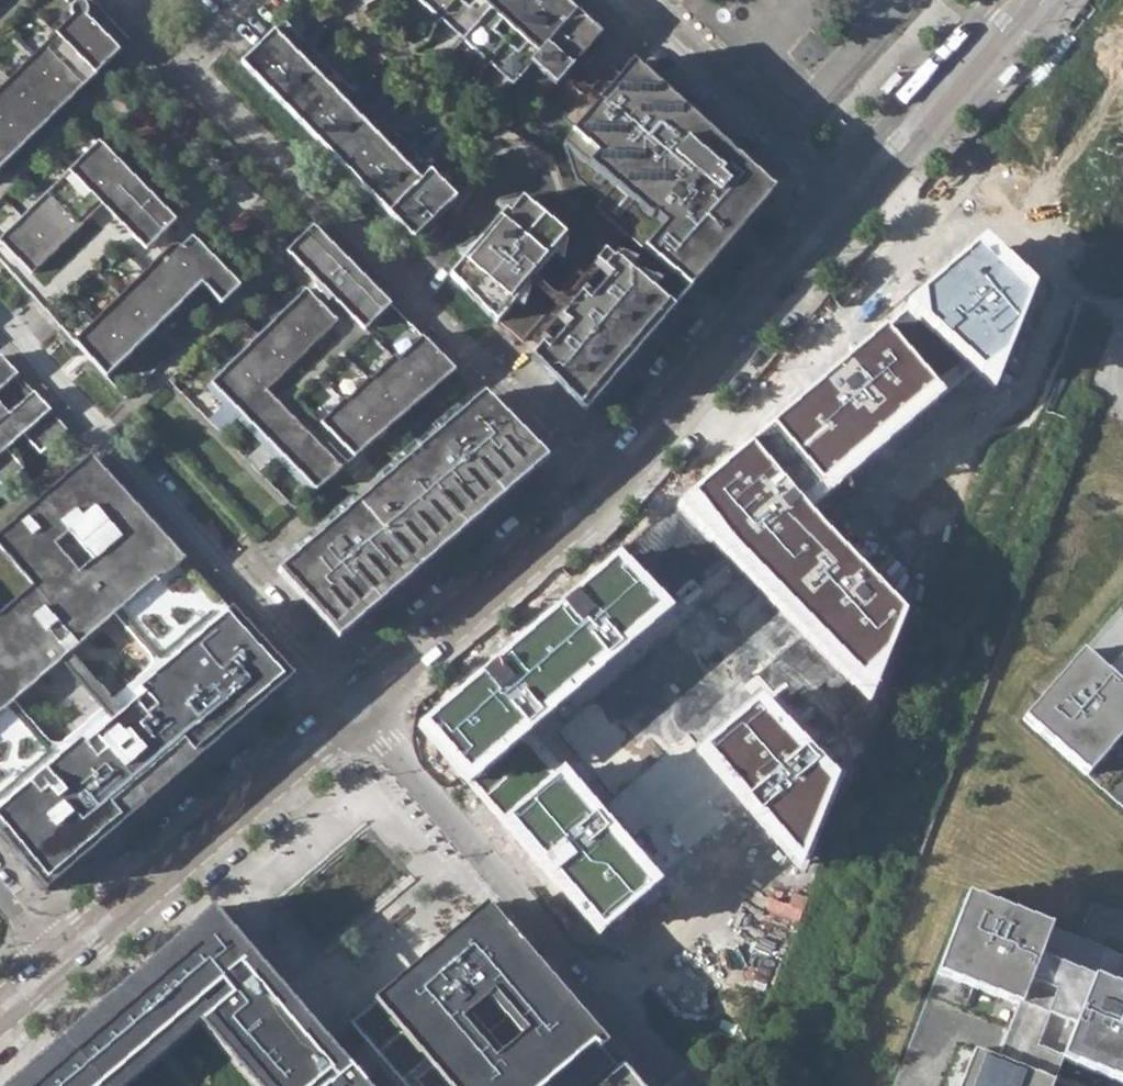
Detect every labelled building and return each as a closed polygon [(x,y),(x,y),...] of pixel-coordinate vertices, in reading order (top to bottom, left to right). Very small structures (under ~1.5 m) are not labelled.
[(120,51),(105,36),(116,25),(93,2),(82,13),(70,0),(0,0),(0,169),(120,51)] [(91,0),(70,0),(82,13),(93,2),(91,0)] [(513,84),(519,76),(543,99),(602,34),(565,0),(420,0),(513,84)] [(373,197),(413,238),(456,197),(284,21),(241,63),(373,197)] [(667,94),(633,63),(564,144),(577,179),(602,200),(595,208),(690,289),(774,191),(667,94)] [(0,237),(0,244),(18,263),(8,272),(14,279),(108,376),(139,345),(202,284),(222,305),(240,287),(193,237),(185,244),(175,255),(159,238),(176,221),(99,142),(79,161),(52,188),(27,211),(8,230),(0,237)] [(504,212),(450,275),(496,323),(498,321),(501,323),(523,342),(551,309),(526,288),(554,255),(557,252),(553,249),(562,239),(566,234),(523,198),(519,202),(510,212),(506,209),(504,212)] [(510,212),(519,202),(515,199),(497,205),(504,212),(506,209),(510,212)] [(290,476),(313,501),(451,369),(325,236),(315,225),(286,252),(316,283),(306,292),(282,314),(254,339),(227,365),(206,384),(262,446),(290,476)] [(554,255),(562,262),(566,243),(562,239),(553,249),(557,252),(554,255)] [(1033,292),(982,242),(903,318),(994,391),(1033,292)] [(571,311),(531,358),(542,370),(585,413),(594,402),(662,321),(673,309),(652,290),(639,279),(615,259),(613,261),(604,254),(595,264),(605,271),(583,297),(581,296),(569,309),(571,311)] [(618,256),(615,259),(628,270),(635,263),(618,256)] [(639,279),(652,290),(658,283),(642,277),(639,279)] [(942,397),(883,329),(677,508),(869,706),(905,613),(807,515),(942,397)] [(18,375),(1,356),(0,357),(0,390),(18,375)] [(3,486),(24,468),(7,449),(24,434),(41,453),(68,429),(35,393),(12,413),(0,399),(0,483),(3,486)] [(482,395),(282,571),(287,576),(341,639),(375,610),(435,556),(503,497),(542,463),(487,399),(482,395)] [(0,533),(0,555),(82,485),(112,521),(134,502),(91,455),(0,533)] [(294,678),(134,502),(112,521),(82,485),(0,555),(0,664),(22,645),(40,665),(54,653),(50,648),(66,634),(52,618),(81,594),(95,594),(145,652),(144,665),(31,762),(0,727),(0,836),(47,891),(92,853),(159,794),(242,723),(294,678)] [(671,612),(616,554),(414,727),(597,939),(663,886),(527,732),(671,612)] [(1020,720),(1085,777),(1122,733),(1122,654),(1104,676),(1078,654),(1020,720)] [(837,777),(759,696),(696,752),(798,870),(837,777)] [(1059,1061),(1122,1085),(1122,993),(1034,958),(1046,927),(966,895),(935,974),(1017,1007),(995,1062),(972,1052),(959,1085),(1049,1085),(1059,1061)] [(487,904),(335,1035),(220,902),(6,1085),(645,1085),(487,904)]
